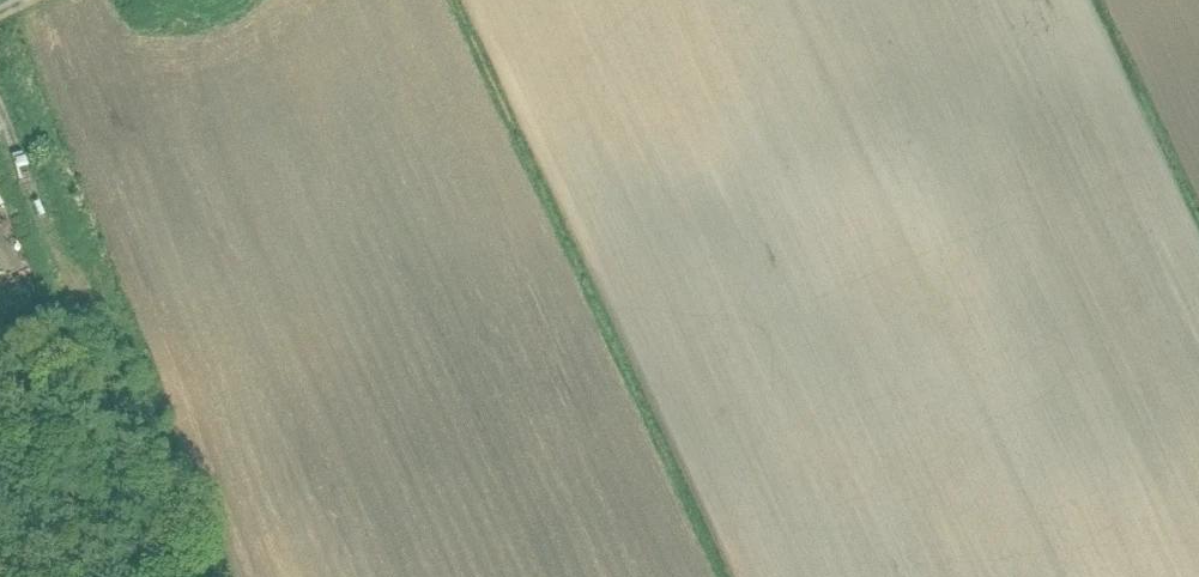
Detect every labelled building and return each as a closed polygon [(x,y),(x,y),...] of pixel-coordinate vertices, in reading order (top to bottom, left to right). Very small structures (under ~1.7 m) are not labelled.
[(25,272),(0,221),(0,284),(25,272)]
